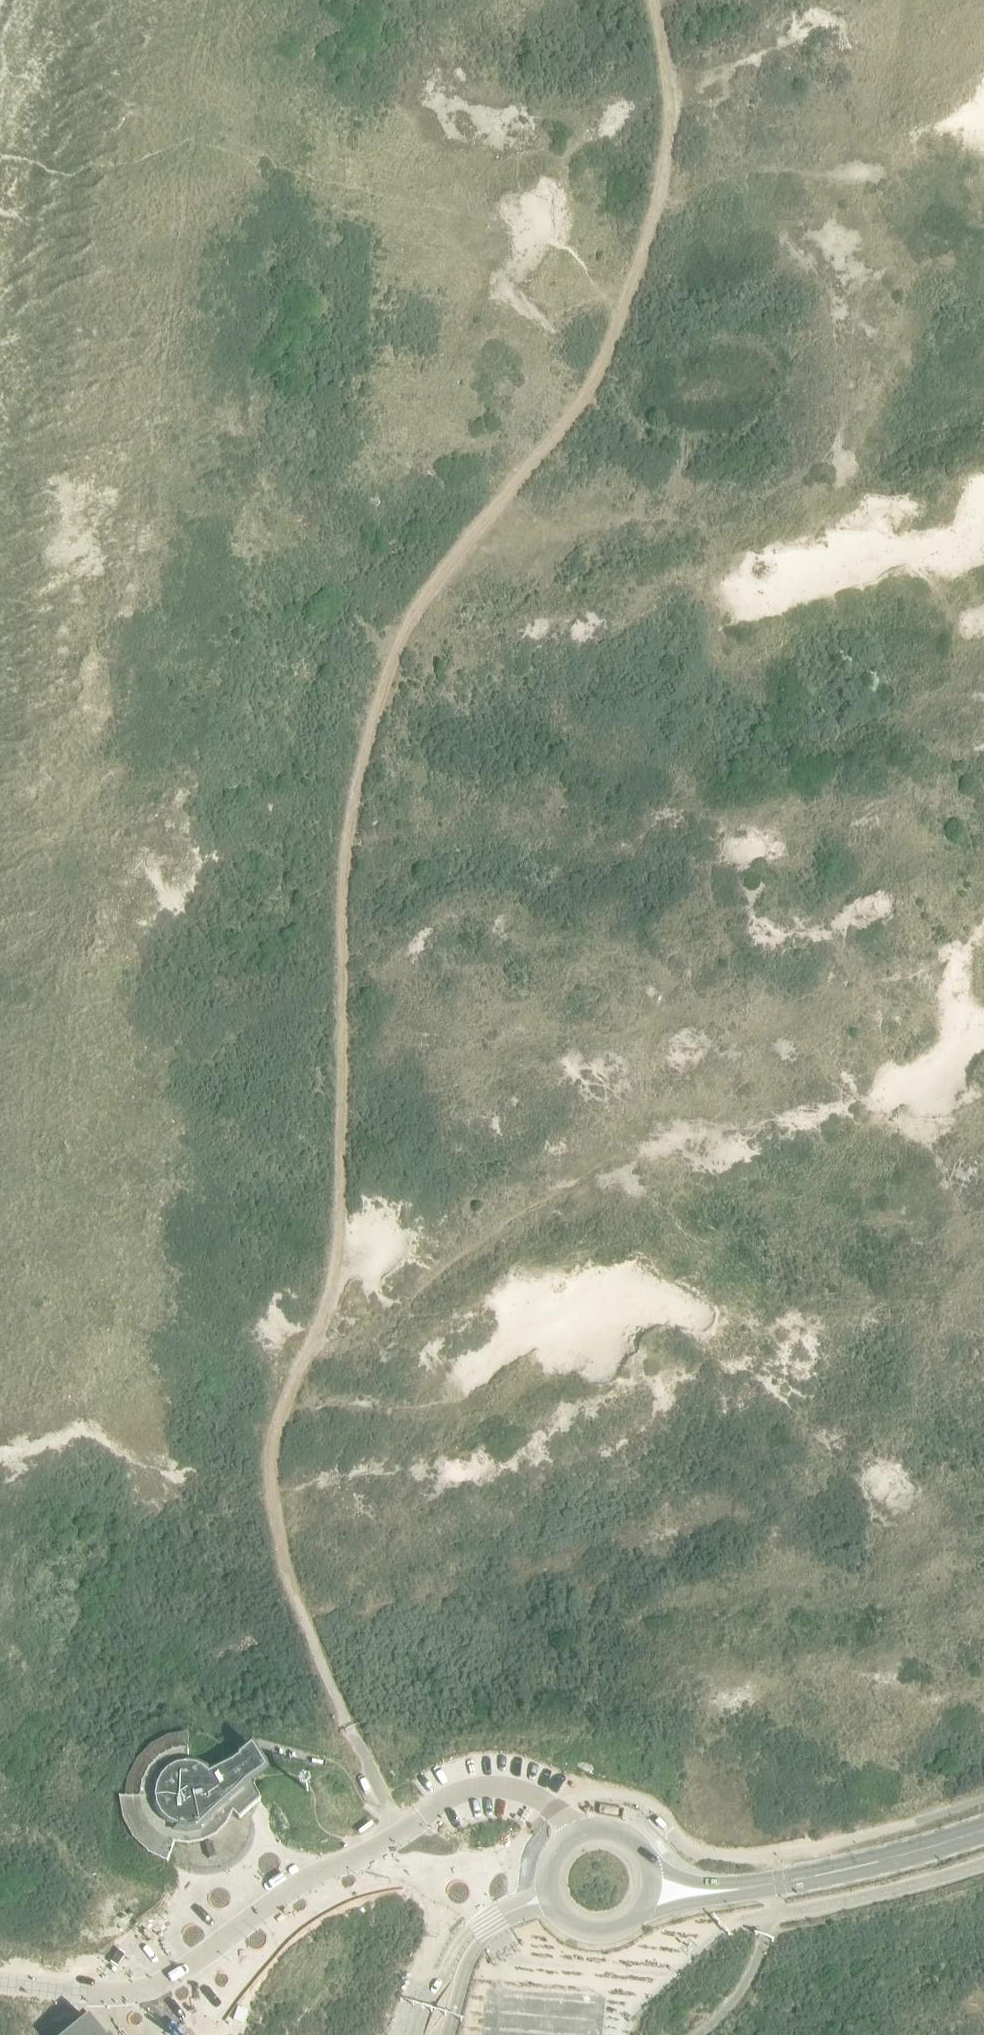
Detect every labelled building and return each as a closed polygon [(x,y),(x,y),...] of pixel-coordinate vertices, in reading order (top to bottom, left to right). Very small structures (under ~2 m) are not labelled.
[(267,1765),(257,1750),(254,1746),(241,1755),(254,1774),(267,1765)] [(208,1775),(205,1771),(201,1769),(191,1766),(186,1766),(186,1747),(173,1749),(161,1755),(151,1763),(144,1773),(140,1784),(138,1798),(141,1812),(149,1826),(159,1837),(174,1842),(174,1840),(175,1840),(175,1837),(188,1839),(201,1837),(202,1840),(203,1839),(257,1787),(251,1776),(247,1779),(234,1762),(208,1775)] [(667,1827),(659,1818),(654,1822),(662,1831),(667,1827)] [(84,2015),(66,2034),(101,2034),(84,2015)]
